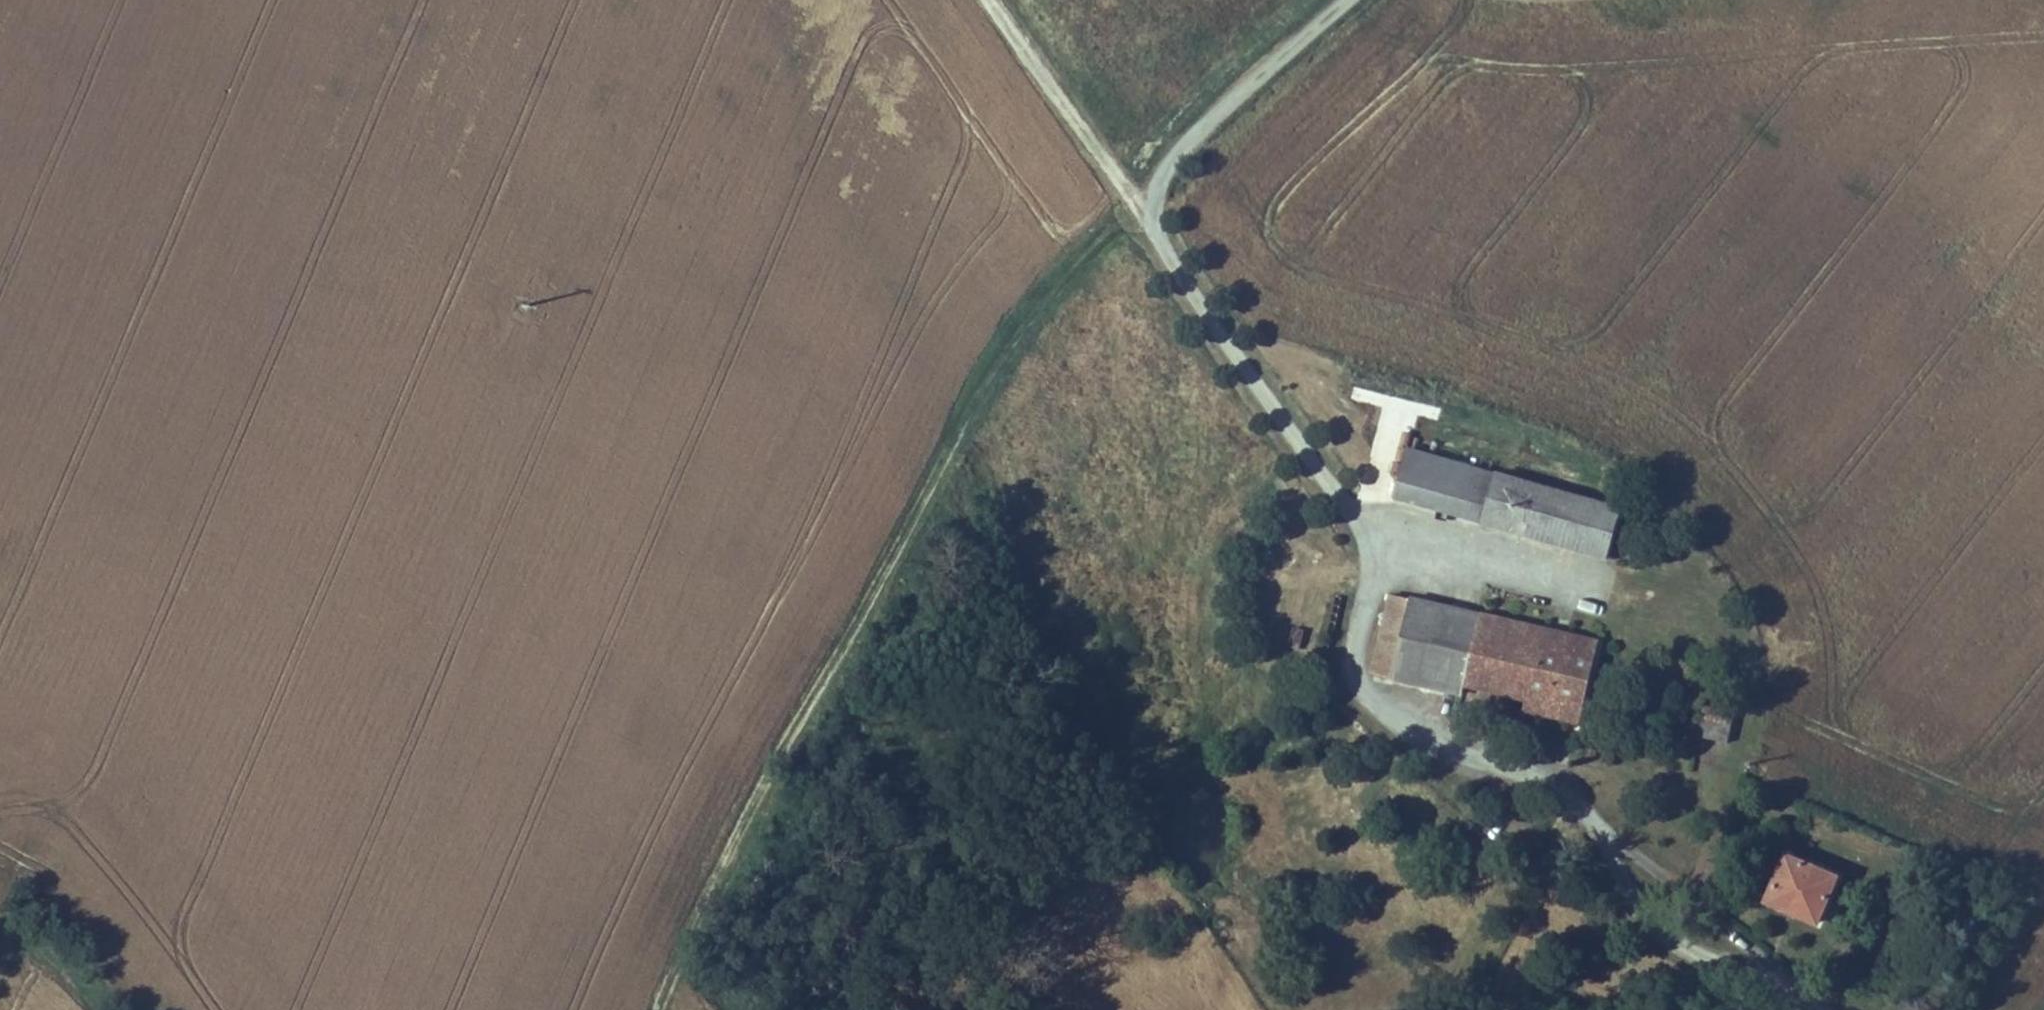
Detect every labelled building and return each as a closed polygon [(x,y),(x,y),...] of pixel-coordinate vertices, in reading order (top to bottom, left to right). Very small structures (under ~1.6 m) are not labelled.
[(1638,500),(1427,444),(1413,495),(1624,552),(1638,500)] [(1608,637),(1400,592),(1382,674),(1477,695),(1482,672),(1536,684),(1531,708),(1590,721),(1608,637)] [(1752,712),(1724,705),(1717,733),(1745,741),(1752,712)] [(1846,878),(1792,855),(1772,903),(1801,915),(1803,911),(1827,922),(1846,878)]
